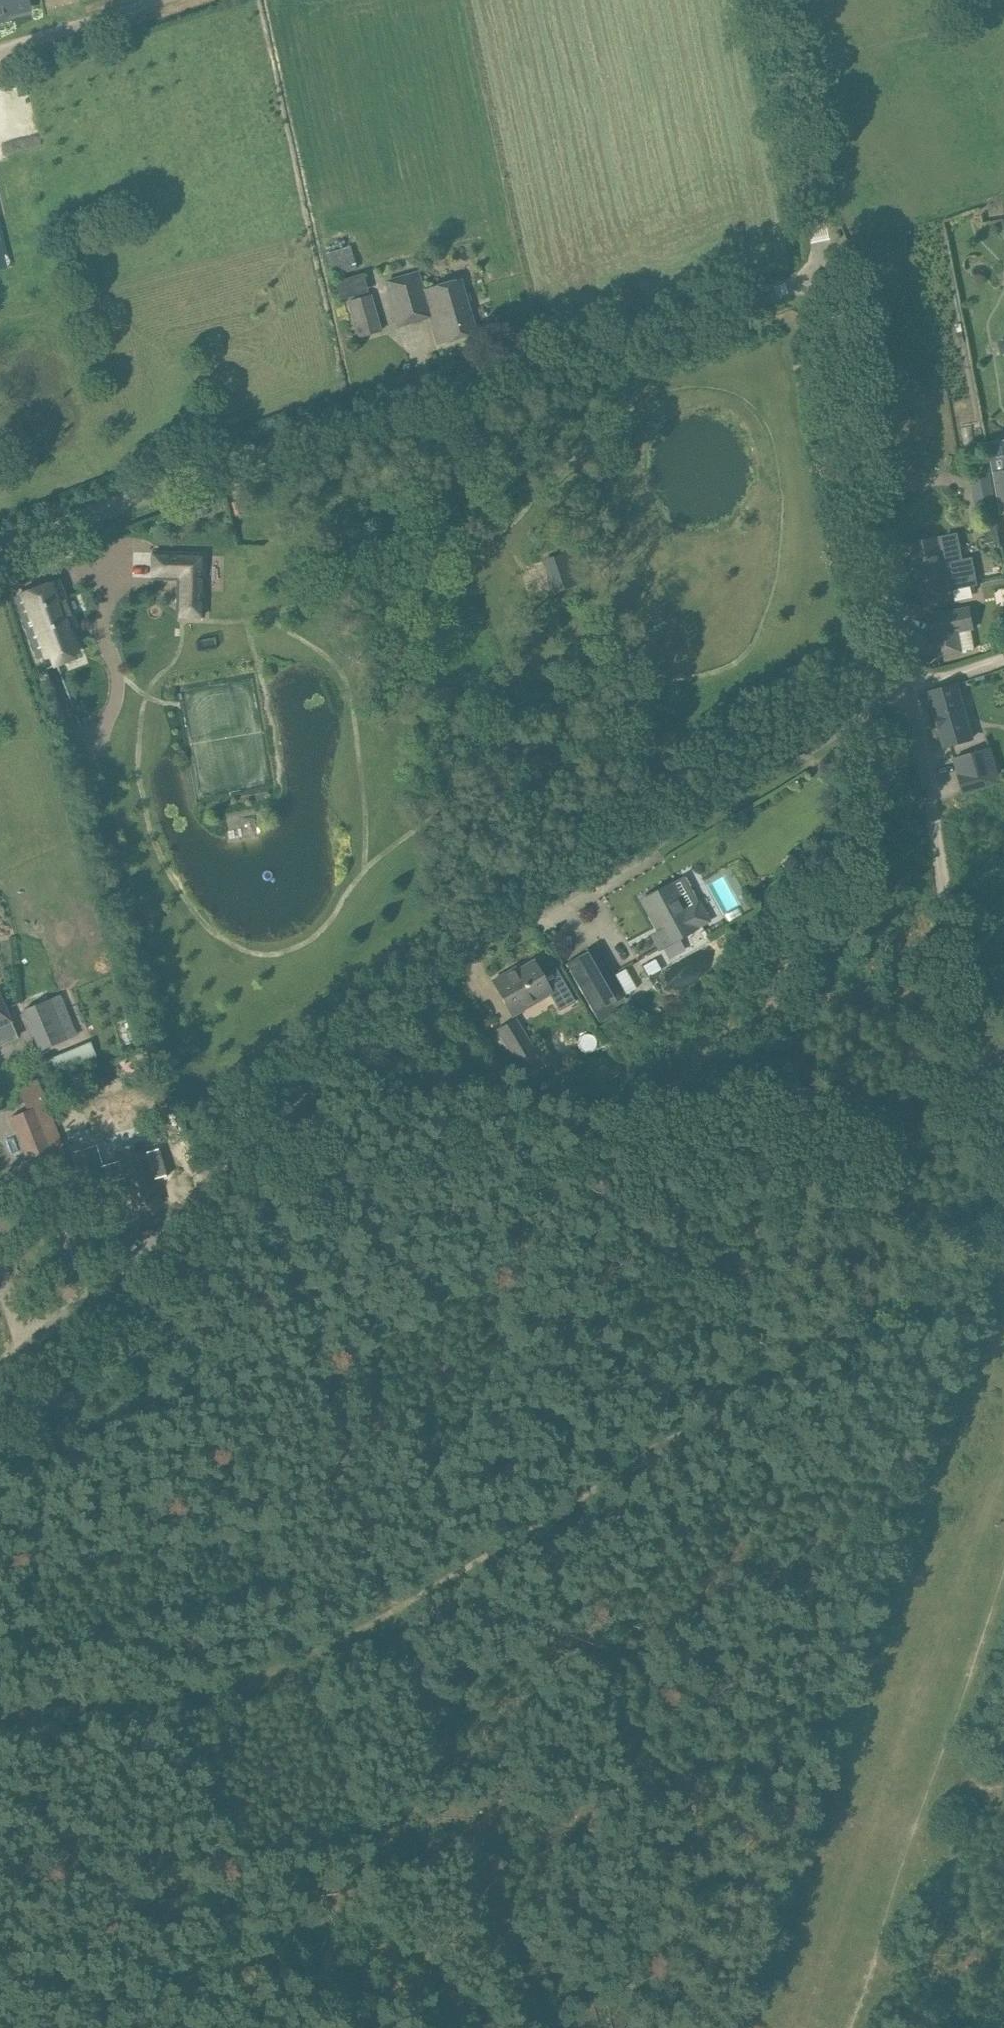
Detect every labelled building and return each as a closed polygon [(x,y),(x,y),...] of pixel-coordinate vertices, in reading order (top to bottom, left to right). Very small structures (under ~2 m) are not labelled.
[(5,18),(4,14),(27,9),(26,0),(0,0),(0,19),(5,18)] [(331,275),(355,267),(348,245),(324,253),(331,275)] [(422,290),(417,273),(386,282),(399,325),(437,314),(445,341),(475,332),(460,279),(422,290)] [(349,277),(336,280),(341,299),(354,295),(349,277)] [(380,331),(370,295),(349,301),(359,337),(380,331)] [(989,444),(990,446),(1002,514),(1003,514),(1003,442),(989,444)] [(990,473),(971,476),(974,503),(994,500),(990,473)] [(957,534),(911,543),(921,595),(924,594),(925,598),(930,602),(940,600),(943,595),(942,591),(973,585),(970,570),(968,559),(963,560),(957,534)] [(554,556),(548,558),(559,590),(565,588),(581,582),(570,550),(554,556)] [(153,552),(153,577),(179,578),(178,589),(178,615),(202,616),(204,554),(153,552)] [(57,580),(16,596),(39,657),(72,644),(67,630),(75,627),(71,616),(68,617),(64,607),(62,600),(64,599),(57,580)] [(969,608),(928,616),(931,636),(936,658),(963,653),(963,651),(975,648),(971,628),(973,628),(969,608)] [(968,723),(957,684),(930,692),(941,730),(942,730),(946,746),(970,739),(966,723),(968,723)] [(991,748),(954,759),(964,795),(1002,784),(991,748)] [(672,882),(642,899),(650,915),(653,914),(657,922),(659,925),(656,926),(659,931),(652,934),(660,948),(709,921),(684,875),(672,882)] [(722,921),(708,928),(711,933),(725,926),(722,921)] [(596,946),(565,964),(596,1016),(626,999),(624,996),(626,995),(626,994),(640,987),(632,973),(628,967),(619,972),(613,975),(597,948),(596,946)] [(507,972),(493,980),(513,1015),(552,992),(562,1009),(575,1001),(576,1001),(565,982),(560,973),(556,968),(543,975),(534,960),(508,975),(507,972)] [(0,995),(0,1026),(11,1021),(0,995)] [(76,1034),(60,995),(23,1009),(40,1049),(76,1034)] [(535,1053),(515,1019),(497,1029),(518,1063),(535,1053)] [(98,1057),(91,1040),(43,1060),(50,1077),(98,1057)] [(61,1087),(50,1091),(53,1101),(64,1097),(61,1087)] [(62,1146),(45,1103),(11,1116),(28,1159),(62,1146)] [(102,1165),(101,1165),(107,1182),(110,1181),(126,1177),(132,1195),(136,1208),(153,1203),(159,1202),(152,1179),(165,1175),(166,1175),(166,1176),(168,1175),(159,1147),(157,1147),(158,1148),(146,1151),(144,1152),(141,1144),(118,1150),(121,1160),(118,1160),(102,1165)] [(96,1146),(73,1152),(73,1153),(84,1190),(107,1184),(107,1182),(101,1165),(96,1146)]
